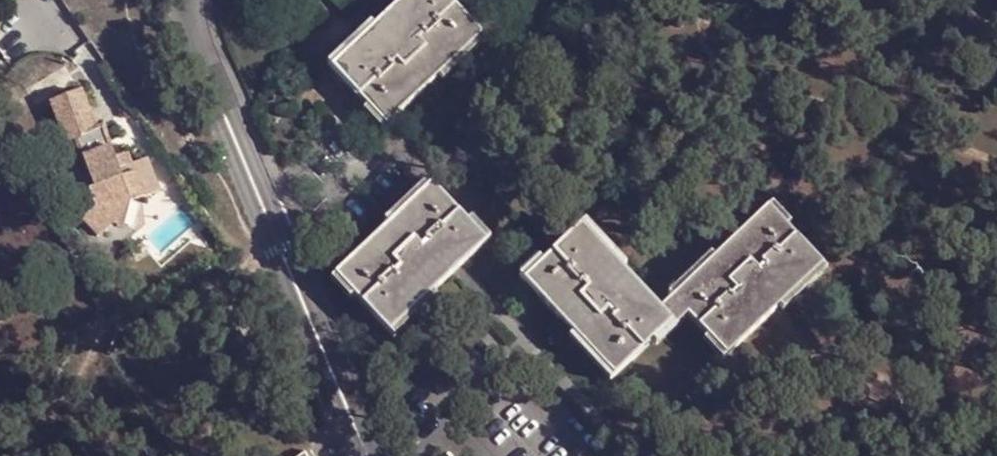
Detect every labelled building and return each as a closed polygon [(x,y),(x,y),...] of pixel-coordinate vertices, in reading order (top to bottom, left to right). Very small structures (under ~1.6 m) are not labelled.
[(389,123),(484,34),(456,0),(395,0),(331,61),(389,123)] [(95,84),(58,100),(76,144),(84,141),(90,160),(96,156),(104,185),(83,195),(79,207),(111,236),(124,224),(136,224),(142,198),(157,195),(172,187),(161,155),(143,160),(138,149),(129,151),(111,113),(104,115),(95,84)] [(341,274),(398,334),(489,243),(433,183),(341,274)] [(526,280),(618,373),(686,311),(731,356),(786,304),(792,308),(832,267),(773,205),(664,305),(587,223),(526,280)]
